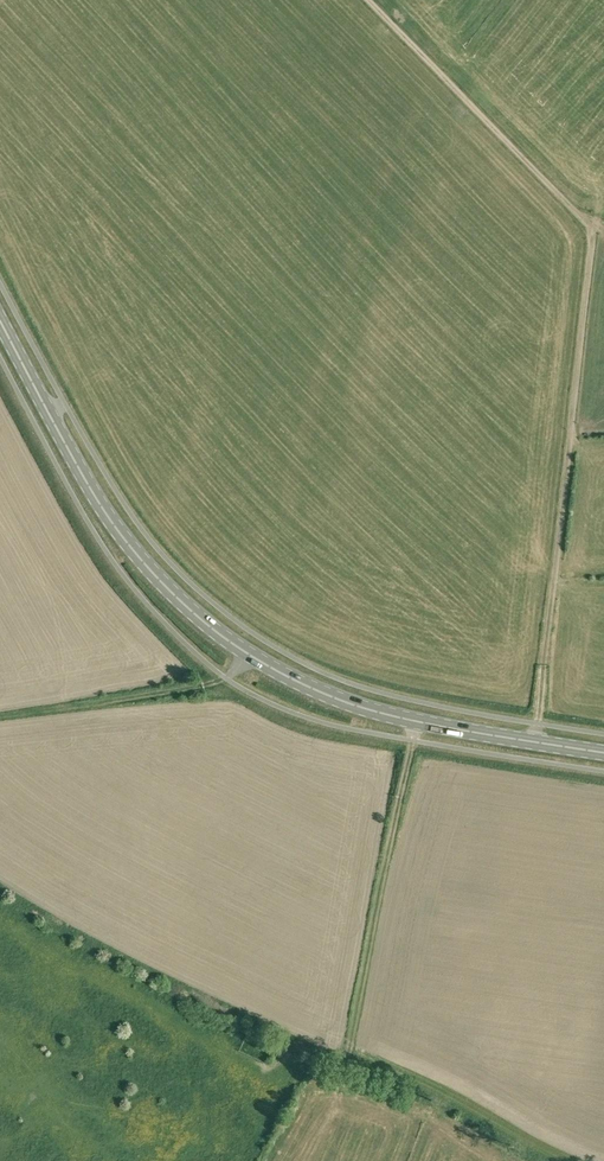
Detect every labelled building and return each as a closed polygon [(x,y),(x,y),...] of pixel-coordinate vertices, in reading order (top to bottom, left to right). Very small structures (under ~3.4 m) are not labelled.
[(37,734),(33,726),(23,731),(26,738),(37,734)]
